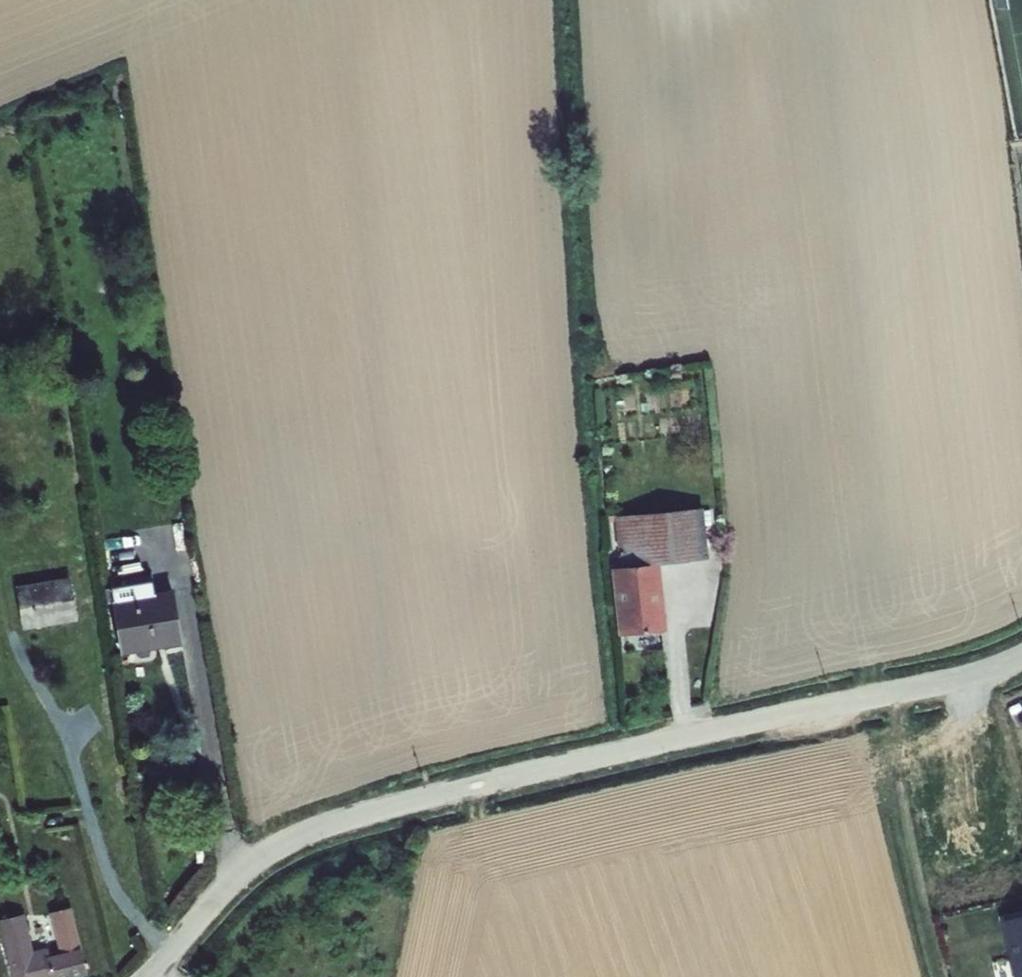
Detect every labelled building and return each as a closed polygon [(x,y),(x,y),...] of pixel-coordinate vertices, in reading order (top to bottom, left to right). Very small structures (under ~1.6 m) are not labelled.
[(612,567),(618,634),(664,630),(658,563),(708,558),(703,506),(616,513),(620,566),(612,567)] [(23,627),(75,618),(68,581),(16,590),(23,627)] [(110,598),(119,653),(182,641),(171,587),(110,598)] [(90,976),(73,907),(51,912),(61,954),(32,961),(21,915),(0,920),(0,922),(13,976),(84,976),(90,976)] [(985,935),(994,976),(1021,976),(1021,928),(985,935)]
